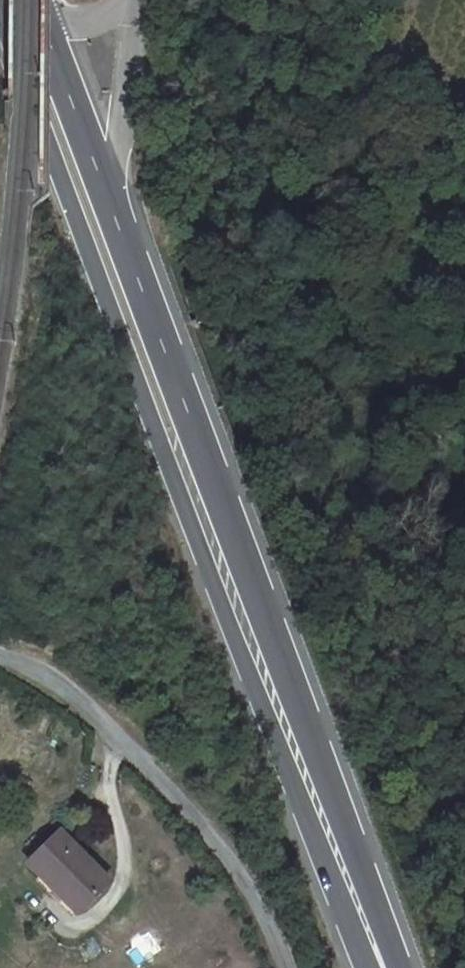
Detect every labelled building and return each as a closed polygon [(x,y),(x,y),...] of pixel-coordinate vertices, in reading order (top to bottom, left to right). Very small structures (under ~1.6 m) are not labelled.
[(52,885),(55,883),(82,910),(110,883),(62,833),(31,863),(52,885)]
